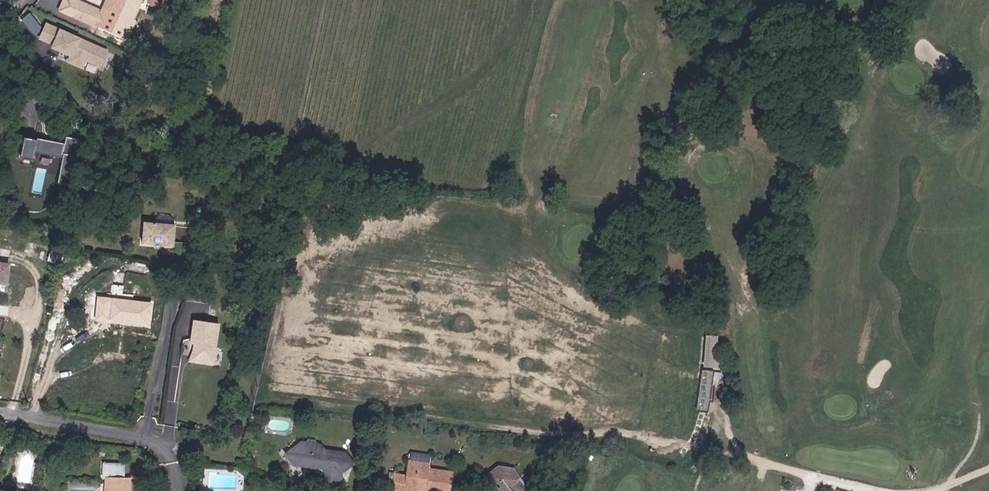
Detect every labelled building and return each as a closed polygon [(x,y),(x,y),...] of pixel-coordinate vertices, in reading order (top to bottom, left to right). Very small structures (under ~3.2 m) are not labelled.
[(98,27),(106,9),(84,0),(80,0),(73,16),(98,27)] [(123,6),(119,14),(122,15),(131,19),(133,20),(143,0),(108,0),(123,6)] [(39,22),(47,16),(42,8),(34,13),(39,22)] [(51,22),(47,16),(39,22),(43,28),(51,22)] [(216,75),(218,67),(205,63),(203,72),(216,75)] [(74,180),(82,133),(68,130),(67,137),(39,133),(39,135),(26,133),(23,150),(36,152),(37,147),(65,152),(60,178),(74,180)] [(179,219),(148,218),(146,240),(178,242),(179,219)] [(66,265),(69,253),(56,250),(53,262),(66,265)] [(0,263),(0,280),(12,281),(14,265),(0,263)] [(117,298),(115,316),(115,318),(154,322),(156,301),(117,298)] [(203,340),(203,348),(211,356),(224,356),(225,318),(200,318),(199,336),(203,336),(203,340)] [(203,348),(199,359),(224,359),(224,356),(211,356),(203,348)] [(719,371),(709,370),(705,411),(716,411),(719,375),(719,371)] [(350,467),(361,458),(353,449),(332,446),(325,437),(314,436),(294,451),(301,460),(305,460),(309,458),(313,462),(334,465),(348,466),(350,467)] [(446,488),(454,489),(457,465),(433,462),(434,455),(413,453),(410,469),(399,467),(396,483),(420,486),(421,477),(431,479),(430,485),(441,487),(442,483),(447,483),(446,488)] [(534,484),(522,470),(518,473),(511,462),(500,461),(488,470),(495,480),(501,476),(507,484),(502,488),(502,490),(533,490),(534,484)] [(347,476),(348,466),(334,465),(333,475),(339,483),(347,476)] [(502,488),(507,484),(501,476),(495,480),(502,488)] [(129,477),(105,479),(105,490),(130,490),(129,477)]
